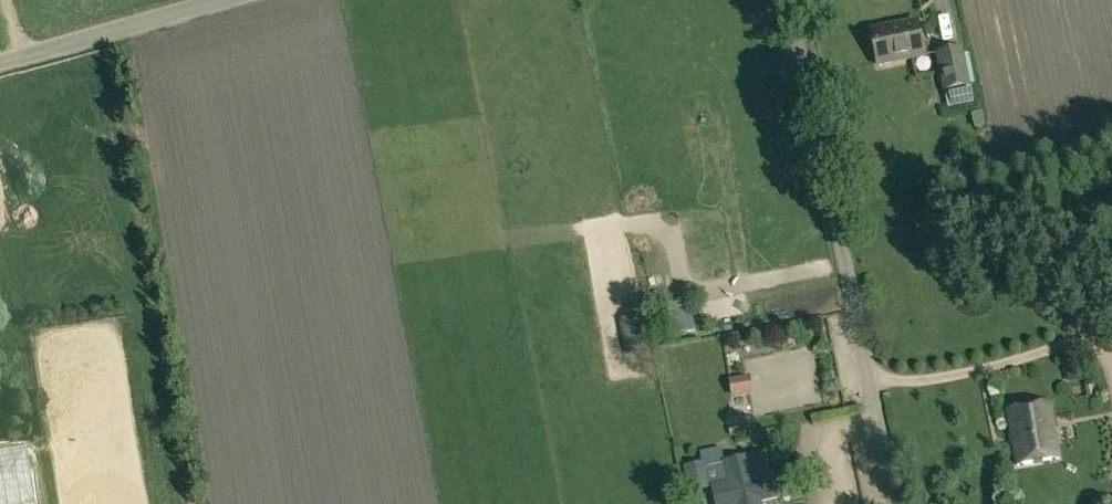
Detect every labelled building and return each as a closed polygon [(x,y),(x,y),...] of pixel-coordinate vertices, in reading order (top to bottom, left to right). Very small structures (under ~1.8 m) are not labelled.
[(923,56),(916,22),(873,31),(880,65),(923,56)] [(971,87),(963,48),(936,53),(944,92),(971,87)] [(655,318),(659,338),(676,335),(676,336),(690,334),(689,332),(691,331),(689,314),(672,317),(672,315),(655,318)] [(1050,405),(1008,412),(1017,465),(1059,459),(1050,405)] [(0,457),(0,503),(34,503),(25,452),(0,457)] [(684,467),(689,493),(713,488),(716,503),(761,503),(761,502),(778,498),(773,473),(771,474),(767,454),(724,462),(724,464),(705,468),(704,463),(684,467)]
